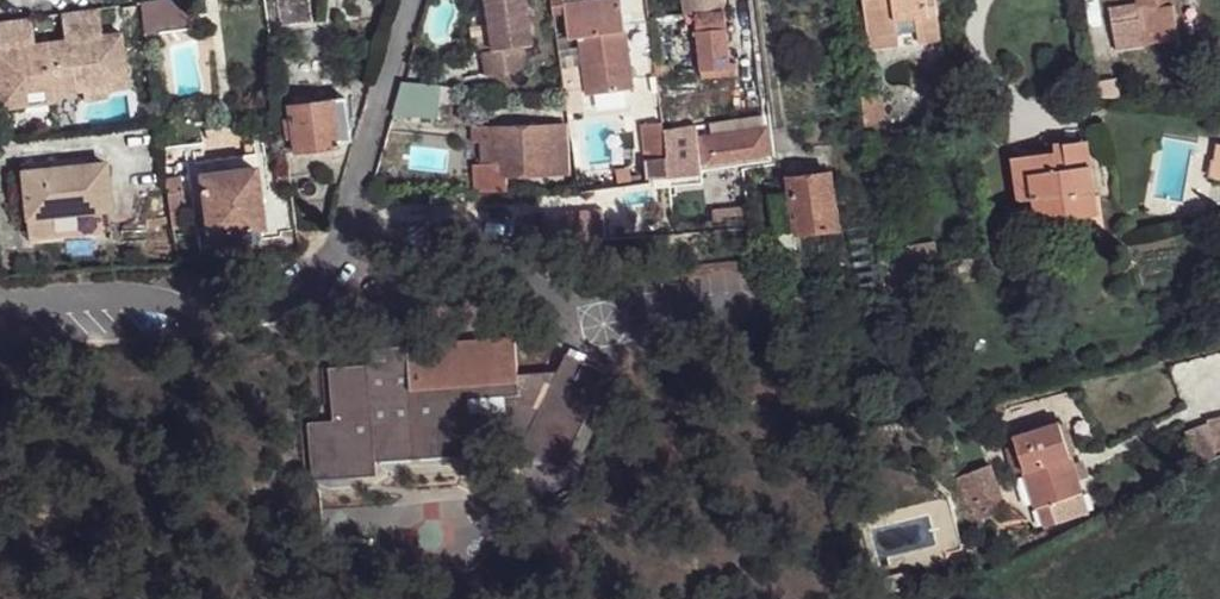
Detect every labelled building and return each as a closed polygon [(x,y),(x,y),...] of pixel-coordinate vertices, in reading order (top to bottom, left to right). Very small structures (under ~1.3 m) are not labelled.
[(187,0),(161,0),(140,3),(145,36),(160,34),(191,29),(187,0)] [(268,29),(311,22),(308,0),(264,0),(268,29)] [(494,51),(482,53),(486,76),(527,70),(524,47),(533,45),(527,0),(487,0),(494,51)] [(589,96),(633,89),(620,0),(593,0),(564,4),(569,40),(581,38),(589,96)] [(685,16),(695,16),(723,13),(722,0),(682,0),(685,16)] [(868,38),(897,34),(896,20),(915,18),(918,44),(940,41),(935,0),(863,0),(868,38)] [(1144,46),(1178,40),(1172,0),(1137,0),(1138,5),(1140,19),(1144,46)] [(1127,7),(1128,21),(1140,19),(1138,5),(1127,7)] [(1109,9),(1111,23),(1128,21),(1127,7),(1109,9)] [(100,9),(62,14),(65,32),(102,27),(100,9)] [(696,31),(700,80),(736,77),(735,70),(730,71),(725,13),(723,13),(695,16),(696,20),(696,31)] [(0,22),(0,41),(34,35),(32,18),(0,22)] [(1111,23),(1115,50),(1144,46),(1140,19),(1128,21),(1111,23)] [(160,34),(161,44),(192,40),(191,29),(160,34)] [(119,30),(53,39),(60,91),(84,88),(109,84),(108,78),(127,75),(119,30)] [(868,38),(869,50),(899,46),(897,34),(868,38)] [(0,48),(0,92),(1,95),(53,87),(47,40),(0,48)] [(656,68),(657,83),(674,80),(673,66),(656,68)] [(127,75),(108,78),(109,84),(127,81),(127,75)] [(403,83),(394,114),(437,118),(439,86),(403,83)] [(109,84),(84,88),(85,99),(110,96),(109,84)] [(439,86),(437,118),(450,119),(451,87),(439,86)] [(857,99),(859,110),(884,107),(882,96),(857,99)] [(291,139),(293,152),(335,147),(334,142),(350,140),(344,98),(287,105),(289,117),(282,118),(286,139),(291,139)] [(859,110),(863,143),(889,140),(884,107),(859,110)] [(765,128),(764,116),(710,124),(687,128),(662,132),(669,187),(702,186),(701,172),(772,160),(767,128),(765,128)] [(645,161),(647,180),(667,179),(662,132),(661,123),(641,125),(644,161),(645,161)] [(508,193),(508,176),(569,174),(566,126),(490,129),(490,141),(481,141),(482,167),(477,167),(477,194),(508,193)] [(471,129),(471,141),(481,141),(490,141),(490,129),(471,129)] [(1034,201),(1037,224),(1097,216),(1086,140),(1064,143),(1067,168),(1058,169),(1055,152),(1028,155),(1030,174),(1034,201)] [(200,174),(254,166),(253,154),(199,162),(200,174)] [(1013,158),(1019,202),(1034,201),(1030,174),(1028,155),(1013,158)] [(110,210),(105,162),(21,172),(26,219),(53,216),(55,235),(55,239),(112,232),(110,210)] [(200,174),(209,235),(222,233),(260,227),(263,227),(254,166),(200,174)] [(839,229),(830,174),(789,178),(797,234),(808,233),(839,229)] [(163,179),(166,195),(178,194),(184,193),(180,176),(163,179)] [(166,195),(169,212),(180,210),(178,194),(166,195)] [(169,212),(172,230),(183,228),(180,210),(169,212)] [(26,219),(28,238),(55,235),(53,216),(26,219)] [(222,233),(224,246),(262,240),(260,227),(222,233)] [(797,234),(798,245),(809,244),(808,233),(797,234)] [(886,252),(889,269),(918,265),(915,247),(886,252)] [(308,423),(312,480),(377,475),(375,462),(473,454),(472,441),(469,398),(520,395),(518,379),(516,338),(407,345),(365,349),(367,366),(329,368),(333,420),(308,423)] [(570,348),(567,354),(583,362),(586,355),(570,348)] [(525,438),(520,448),(562,467),(608,373),(583,362),(567,354),(549,390),(541,405),(525,438)] [(518,379),(520,395),(541,405),(549,390),(531,380),(518,379)] [(469,398),(472,441),(525,438),(541,405),(520,395),(469,398)] [(1213,451),(1219,450),(1219,420),(1207,424),(1208,427),(1213,451)] [(1083,492),(1060,422),(1013,436),(1016,446),(1024,472),(1036,508),(1040,506),(1048,527),(1087,513),(1080,492),(1083,492)] [(1187,436),(1198,465),(1215,458),(1213,451),(1208,427),(1187,436)] [(1012,476),(1024,472),(1016,446),(1005,449),(1012,476)] [(998,493),(989,466),(956,479),(965,507),(969,506),(969,505),(998,493)] [(998,493),(969,505),(969,506),(975,523),(1005,511),(998,493)] [(930,513),(939,555),(961,549),(951,507),(930,513)]
